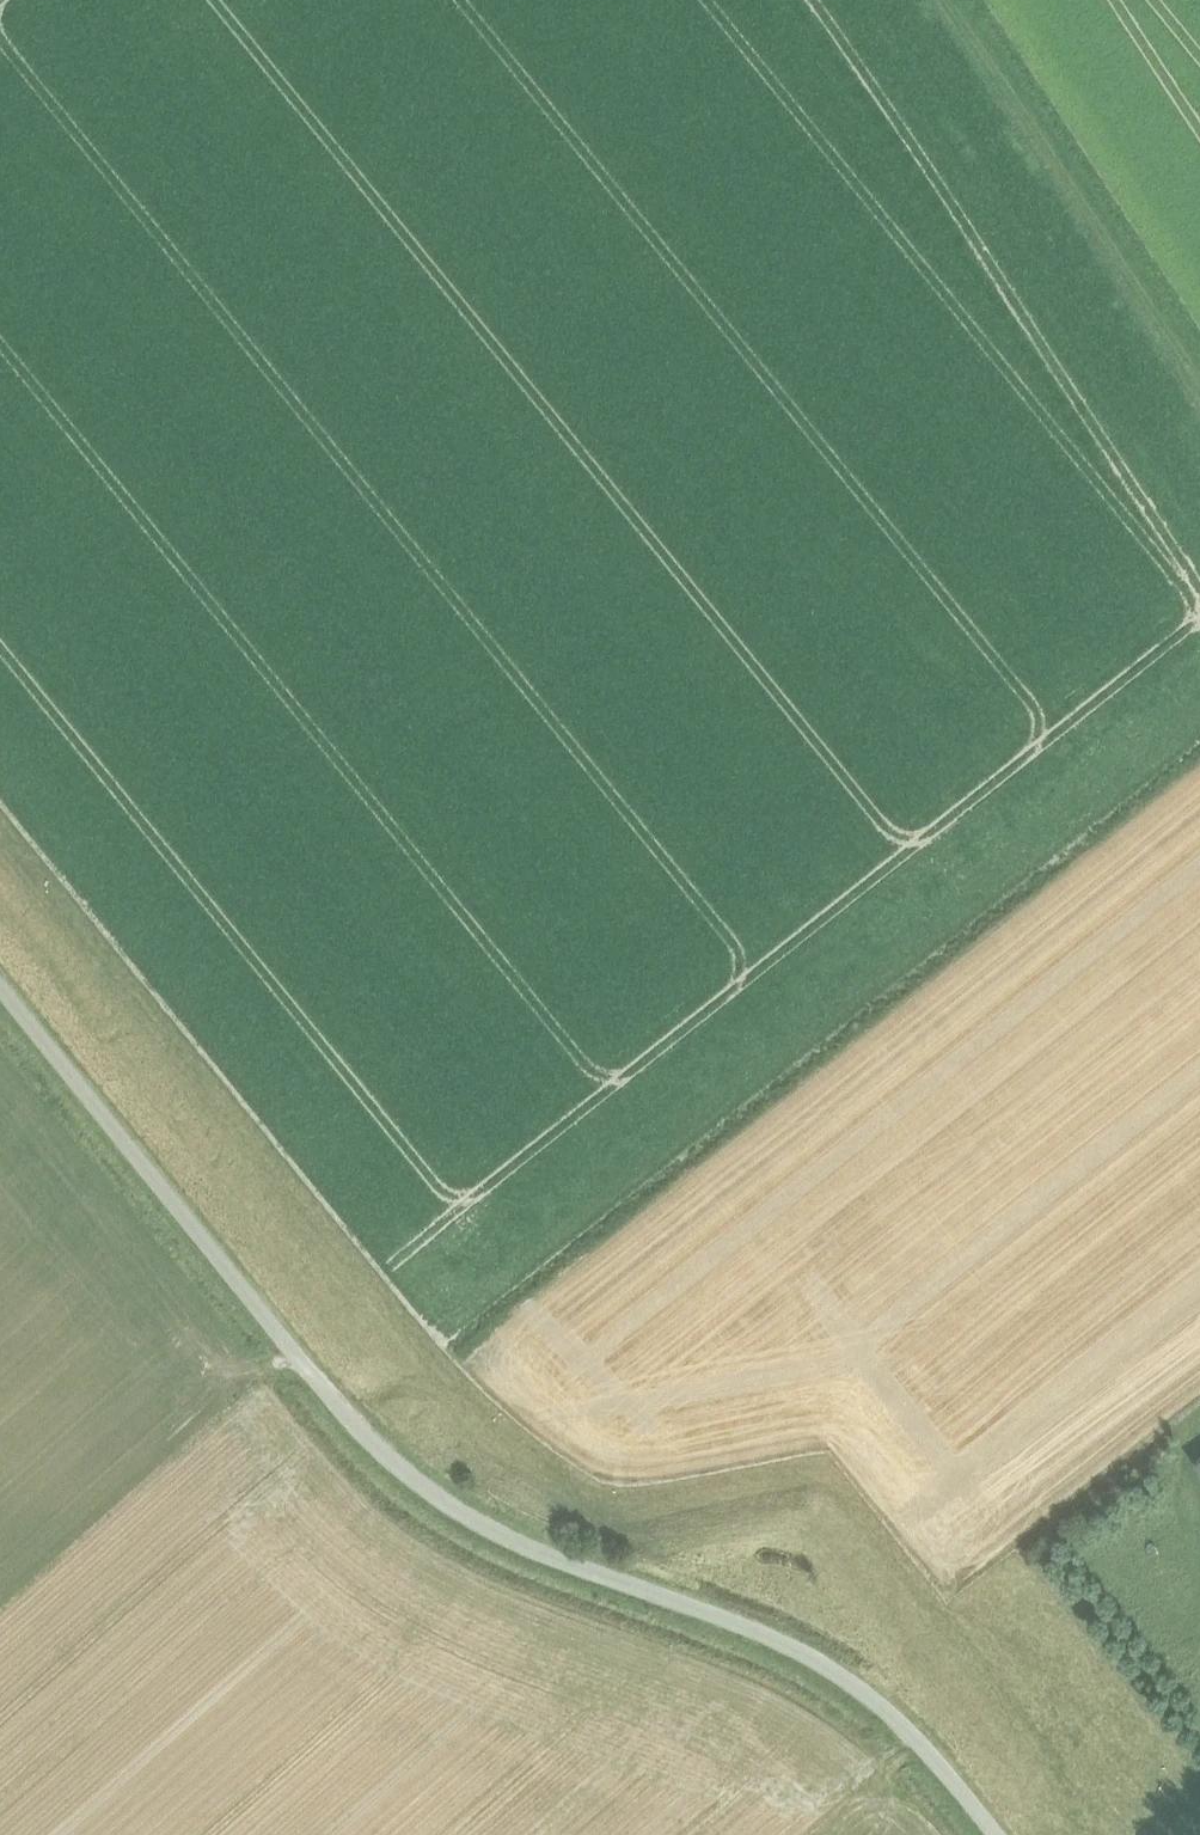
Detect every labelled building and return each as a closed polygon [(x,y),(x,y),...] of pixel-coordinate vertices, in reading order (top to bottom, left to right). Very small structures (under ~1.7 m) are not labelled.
[(1191,1461),(1199,1472),(1199,1454),(1191,1461)]
